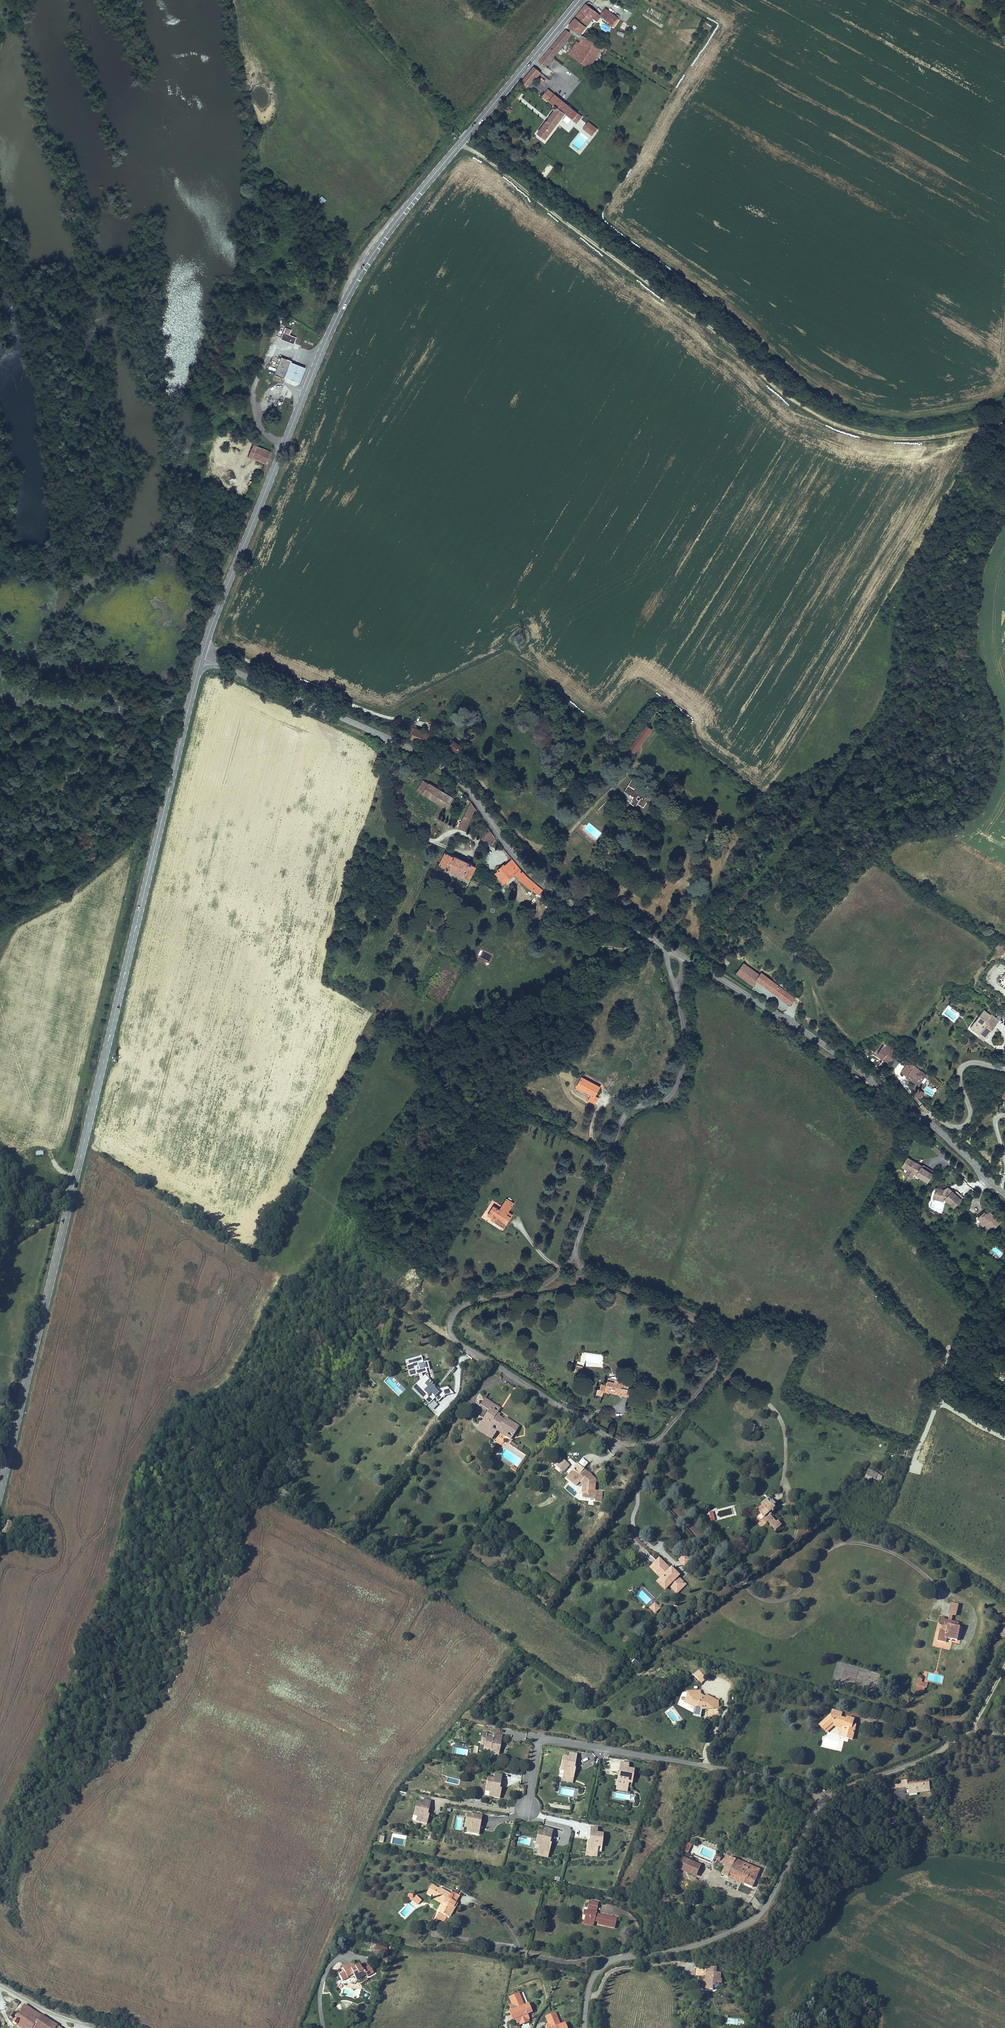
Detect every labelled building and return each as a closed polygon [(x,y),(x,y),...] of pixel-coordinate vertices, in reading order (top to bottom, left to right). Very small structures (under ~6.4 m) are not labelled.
[(613,26),(618,19),(606,9),(600,15),(586,5),(575,18),(587,27),(588,26),(594,19),(597,21),(598,21),(601,17),(610,23),(613,26)] [(587,27),(575,18),(569,27),(572,29),(570,33),(581,40),(583,37),(581,36),(581,35),(587,27)] [(570,33),(566,30),(539,62),(546,68),(553,58),(570,38),(577,43),(569,54),(579,61),(591,41),(583,37),(581,40),(570,33)] [(591,41),(579,61),(594,71),(607,50),(601,46),(591,41)] [(541,72),(535,67),(531,72),(523,82),(522,84),(527,88),(538,75),(541,72)] [(583,117),(548,90),(543,97),(546,100),(547,101),(554,106),(554,107),(554,108),(556,110),(555,111),(547,121),(538,133),(546,139),(560,121),(566,114),(572,119),(578,123),(583,117)] [(595,127),(590,122),(585,129),(593,135),(596,132),(593,130),(595,127)] [(489,137),(483,132),(479,136),(485,141),(489,137)] [(288,329),(285,328),(281,339),(282,339),(293,344),(295,338),(286,334),(288,329)] [(283,367),(286,359),(281,357),(274,374),(283,378),(284,377),(287,369),(283,367)] [(304,368),(289,363),(287,369),(284,377),(297,382),(299,382),(304,368)] [(253,441),(245,438),(241,448),(243,449),(241,454),(242,454),(243,455),(242,459),(247,460),(247,459),(251,460),(252,458),(264,463),(265,463),(270,452),(260,448),(252,445),(253,441)] [(518,644),(524,641),(521,635),(514,638),(518,644)] [(633,755),(653,728),(647,725),(627,752),(633,755)] [(433,736),(416,729),(413,738),(412,739),(429,746),(433,736)] [(463,747),(452,740),(448,745),(459,753),(463,747)] [(642,782),(634,777),(629,785),(631,787),(627,792),(631,795),(631,796),(631,797),(633,798),(634,797),(635,797),(635,798),(639,796),(642,798),(638,804),(643,806),(646,801),(648,802),(651,803),(656,795),(655,794),(656,790),(652,787),(649,793),(647,792),(643,789),(644,786),(640,784),(642,782)] [(453,799),(424,781),(418,791),(447,808),(453,799)] [(635,797),(633,798),(631,803),(636,806),(637,806),(638,804),(642,798),(639,796),(635,798),(635,797)] [(471,803),(459,827),(465,830),(476,810),(471,803)] [(487,842),(492,833),(488,828),(482,840),(487,842)] [(496,838),(492,833),(487,842),(487,843),(492,846),(496,838)] [(476,867),(446,853),(440,865),(470,879),(476,867)] [(499,871),(496,874),(504,885),(515,876),(532,892),(537,887),(524,873),(513,860),(505,866),(505,865),(498,870),(499,871)] [(542,892),(537,887),(534,890),(540,895),(542,892)] [(760,976),(744,964),(737,973),(753,985),(757,980),(760,976)] [(757,980),(764,985),(769,978),(762,973),(757,980)] [(795,999),(769,978),(764,985),(793,1008),(796,1004),(794,1001),(795,999)] [(984,1011),(979,1018),(981,1019),(976,1024),(975,1023),(971,1028),(980,1035),(981,1034),(986,1038),(989,1034),(986,1031),(989,1028),(992,1030),(999,1021),(991,1014),(990,1015),(984,1011)] [(885,1040),(881,1043),(883,1045),(885,1043),(897,1053),(899,1051),(885,1040)] [(897,1054),(885,1045),(878,1054),(890,1063),(897,1054)] [(870,1053),(873,1050),(868,1046),(864,1052),(868,1055),(870,1053)] [(896,1068),(900,1061),(895,1058),(891,1065),(896,1068)] [(916,1066),(910,1062),(902,1072),(920,1085),(927,1075),(922,1071),(921,1072),(915,1067),(916,1066)] [(583,1077),(578,1087),(592,1095),(589,1101),(595,1104),(598,1098),(596,1096),(600,1087),(583,1077)] [(924,1092),(919,1089),(916,1095),(921,1098),(924,1092)] [(906,1167),(907,1165),(905,1164),(908,1159),(909,1160),(911,1159),(907,1157),(902,1165),(906,1167)] [(932,1173),(921,1167),(920,1166),(920,1167),(919,1165),(917,1165),(915,1164),(916,1163),(913,1162),(912,1162),(911,1159),(909,1160),(908,1159),(905,1164),(907,1165),(906,1167),(910,1170),(908,1172),(913,1175),(914,1174),(919,1173),(920,1177),(927,1181),(932,1173)] [(933,1171),(923,1165),(922,1166),(921,1167),(932,1173),(933,1171)] [(960,1199),(952,1191),(948,1187),(945,1190),(939,1188),(934,1191),(936,1193),(934,1197),(943,1200),(944,1199),(952,1207),(960,1199)] [(962,1198),(957,1192),(952,1191),(960,1199),(962,1198)] [(506,1214),(508,1211),(514,1203),(507,1199),(500,1210),(495,1206),(488,1215),(493,1218),(491,1220),(504,1228),(511,1217),(506,1214)] [(984,1212),(978,1218),(982,1222),(980,1223),(983,1227),(986,1224),(992,1231),(1001,1222),(997,1217),(995,1219),(993,1217),(995,1216),(989,1210),(986,1213),(984,1212)] [(412,1360),(409,1361),(410,1366),(408,1367),(411,1376),(415,1375),(416,1378),(420,1377),(422,1381),(418,1384),(429,1395),(425,1399),(429,1404),(435,1398),(439,1401),(444,1396),(439,1390),(437,1392),(435,1389),(436,1388),(436,1387),(435,1386),(434,1387),(433,1387),(432,1386),(434,1384),(434,1383),(433,1381),(431,1380),(428,1380),(428,1378),(424,1380),(422,1373),(426,1372),(425,1369),(429,1368),(428,1362),(423,1363),(422,1359),(413,1362),(412,1360)] [(602,1385),(601,1389),(598,1389),(597,1394),(603,1396),(604,1391),(610,1392),(610,1389),(621,1391),(621,1394),(630,1397),(632,1389),(629,1388),(629,1385),(623,1384),(623,1381),(619,1380),(618,1382),(608,1381),(607,1386),(602,1385)] [(429,1395),(418,1384),(414,1389),(425,1399),(429,1395)] [(485,1400),(481,1405),(489,1411),(488,1412),(488,1413),(489,1415),(486,1420),(484,1419),(478,1428),(488,1434),(493,1426),(498,1429),(507,1436),(508,1434),(512,1437),(518,1428),(505,1419),(503,1420),(498,1417),(497,1418),(495,1417),(497,1414),(493,1412),(496,1407),(485,1400)] [(438,1416),(444,1410),(435,1403),(430,1409),(438,1416)] [(488,1434),(478,1428),(477,1429),(492,1440),(493,1438),(488,1434)] [(507,1436),(498,1429),(497,1431),(510,1440),(511,1439),(507,1436)] [(566,1463),(561,1458),(555,1465),(560,1470),(566,1463)] [(570,1466),(566,1463),(560,1470),(564,1473),(570,1466)] [(573,1469),(568,1476),(578,1485),(580,1483),(582,1480),(585,1483),(585,1485),(583,1486),(583,1487),(585,1489),(585,1496),(582,1496),(582,1499),(589,1500),(589,1496),(595,1497),(595,1502),(602,1503),(602,1491),(596,1491),(596,1480),(592,1476),(590,1478),(586,1475),(588,1473),(578,1465),(577,1466),(578,1467),(575,1470),(573,1469)] [(878,1474),(870,1470),(867,1474),(876,1479),(878,1474)] [(578,1485),(568,1476),(566,1478),(576,1486),(578,1485)] [(282,1490),(278,1498),(286,1502),(290,1495),(282,1490)] [(768,1522),(772,1527),(774,1525),(777,1529),(781,1526),(774,1518),(775,1517),(773,1514),(775,1511),(773,1508),(776,1506),(769,1499),(766,1501),(765,1501),(761,1504),(761,1506),(756,1509),(764,1518),(762,1519),(766,1524),(768,1522)] [(6,1522),(3,1535),(10,1537),(13,1523),(6,1522)] [(10,1537),(3,1535),(1,1544),(8,1546),(10,1537)] [(684,1554),(678,1561),(684,1567),(690,1560),(684,1554)] [(684,1583),(658,1557),(650,1564),(663,1577),(659,1581),(667,1588),(672,1583),(678,1588),(684,1583)] [(648,1609),(654,1615),(660,1609),(654,1603),(648,1609)] [(951,1603),(950,1610),(958,1612),(959,1605),(951,1603)] [(958,1612),(950,1610),(949,1615),(950,1615),(949,1621),(952,1621),(954,1616),(957,1616),(958,1612)] [(946,1618),(942,1617),(940,1623),(945,1624),(943,1631),(941,1630),(938,1641),(947,1643),(948,1639),(958,1641),(961,1627),(958,1627),(959,1623),(945,1620),(946,1618)] [(701,1671),(695,1676),(700,1682),(706,1677),(701,1671)] [(923,1679),(918,1679),(917,1686),(918,1686),(917,1692),(925,1693),(926,1688),(922,1687),(922,1683),(923,1679)] [(702,1692),(688,1692),(688,1698),(685,1702),(696,1709),(700,1706),(704,1710),(715,1709),(715,1702),(716,1700),(707,1695),(706,1698),(702,1696),(702,1692)] [(700,1706),(696,1709),(695,1713),(703,1714),(704,1710),(700,1706)] [(821,1726),(826,1731),(833,1722),(847,1726),(844,1737),(853,1740),(857,1729),(853,1728),(854,1724),(855,1725),(856,1720),(848,1718),(848,1719),(842,1717),(843,1712),(834,1710),(833,1714),(821,1726)] [(826,1731),(828,1732),(834,1727),(842,1729),(840,1736),(843,1737),(847,1726),(833,1722),(826,1731)] [(503,1745),(501,1745),(502,1741),(504,1742),(505,1734),(497,1733),(496,1738),(489,1736),(490,1733),(485,1732),(483,1743),(488,1744),(486,1751),(502,1754),(503,1745)] [(576,1766),(577,1763),(578,1763),(580,1754),(572,1752),(572,1757),(565,1756),(562,1774),(576,1777),(578,1767),(576,1766)] [(635,1783),(637,1769),(631,1768),(632,1763),(625,1762),(622,1775),(621,1775),(619,1784),(631,1787),(631,1782),(635,1783)] [(501,1787),(501,1784),(503,1784),(505,1774),(498,1773),(497,1777),(490,1776),(488,1790),(492,1791),(491,1795),(502,1797),(504,1788),(502,1787),(501,1787)] [(575,1782),(576,1777),(562,1774),(561,1779),(575,1782)] [(930,1782),(908,1785),(907,1782),(907,1780),(899,1781),(899,1784),(895,1784),(895,1788),(908,1787),(908,1790),(913,1789),(913,1791),(926,1790),(926,1788),(930,1788),(930,1782)] [(429,1812),(430,1809),(431,1809),(434,1800),(427,1798),(425,1802),(419,1801),(416,1814),(420,1815),(418,1820),(429,1822),(432,1813),(429,1812)] [(481,1833),(483,1824),(480,1823),(481,1820),(484,1820),(485,1815),(469,1812),(467,1826),(470,1827),(469,1831),(481,1833)] [(604,1851),(606,1833),(600,1832),(600,1827),(593,1826),(591,1840),(590,1840),(589,1849),(604,1851)] [(551,1852),(554,1842),(552,1842),(556,1829),(548,1827),(547,1832),(541,1830),(537,1844),(541,1845),(540,1849),(551,1852)] [(517,1845),(531,1847),(532,1839),(518,1837),(517,1845)] [(680,1856),(679,1858),(682,1860),(679,1869),(688,1873),(692,1862),(680,1856)] [(752,1887),(760,1870),(760,1869),(736,1859),(730,1857),(727,1856),(723,1864),(726,1865),(722,1874),(736,1880),(738,1876),(746,1880),(744,1884),(752,1887)] [(692,1862),(688,1873),(696,1876),(701,1865),(692,1862)] [(439,1911),(447,1916),(452,1907),(453,1907),(456,1902),(455,1902),(459,1895),(454,1892),(454,1893),(451,1892),(450,1894),(439,1888),(434,1897),(444,1903),(443,1905),(439,1911)] [(416,1896),(413,1899),(417,1904),(421,1901),(416,1896)] [(587,1908),(589,1909),(597,1911),(598,1903),(589,1901),(587,1908)] [(452,1907),(447,1916),(450,1917),(457,1903),(456,1902),(453,1907),(452,1907)] [(588,1912),(583,1911),(582,1915),(585,1916),(583,1921),(594,1924),(594,1921),(598,1922),(597,1924),(610,1927),(611,1923),(615,1924),(617,1919),(601,1915),(600,1917),(595,1916),(596,1914),(597,1911),(589,1909),(588,1912)] [(345,1972),(348,1977),(353,1974),(356,1980),(366,1975),(367,1976),(373,1973),(370,1965),(362,1970),(360,1964),(355,1966),(353,1967),(351,1963),(343,1968),(345,1972)] [(720,1975),(716,1975),(716,1972),(717,1967),(707,1966),(706,1979),(706,1984),(706,1988),(714,1989),(714,1988),(716,1988),(720,1985),(720,1983),(720,1979),(720,1975)] [(345,1972),(340,1975),(342,1980),(343,1981),(348,1978),(348,1977),(345,1972)] [(519,2022),(520,2024),(528,2021),(527,2019),(528,2019),(527,2014),(531,2012),(528,2004),(522,2007),(519,1999),(517,2000),(516,1995),(510,1997),(512,2005),(510,2006),(512,2011),(513,2011),(516,2018),(515,2018),(517,2023),(519,2022)] [(40,2015),(34,2011),(15,1999),(13,2002),(18,2005),(10,2018),(14,2020),(13,2023),(17,2025),(18,2022),(24,2025),(23,2027),(33,2027),(40,2015)] [(546,2025),(548,2027),(566,2027),(565,2024),(560,2025),(557,2018),(554,2019),(552,2014),(546,2017),(549,2024),(546,2025)] [(33,2027),(44,2027),(49,2020),(40,2015),(33,2027)]
